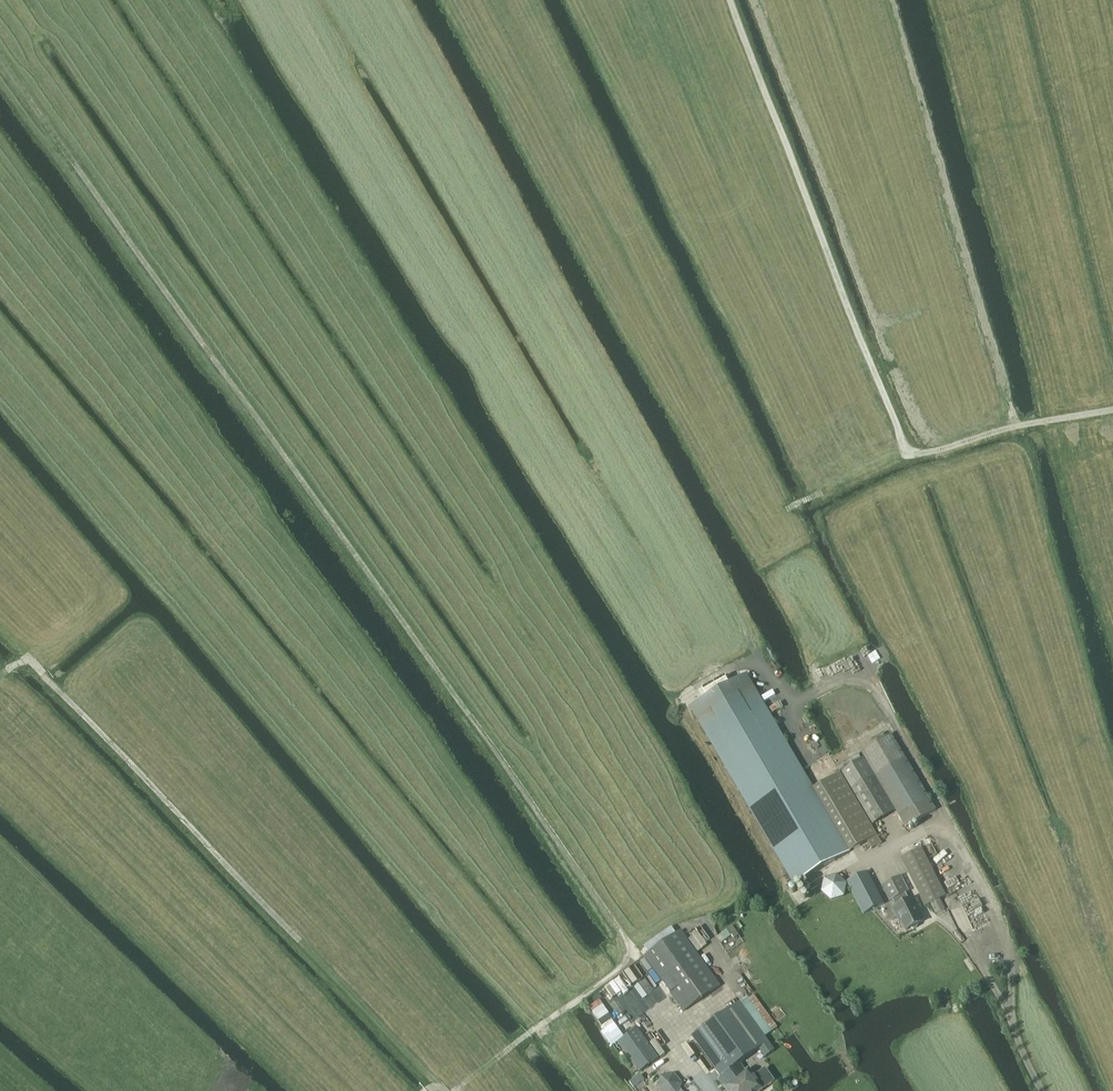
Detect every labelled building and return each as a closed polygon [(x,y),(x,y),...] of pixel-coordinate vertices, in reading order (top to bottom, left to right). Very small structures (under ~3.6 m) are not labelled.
[(745,675),(690,707),(794,885),(849,853),(812,789),(745,675)] [(864,759),(895,811),(905,828),(935,810),(891,735),(861,753),(864,759)] [(840,774),(870,826),(895,811),(864,759),(840,774)] [(840,774),(813,790),(849,853),(867,842),(872,850),(881,845),(870,826),(840,774)] [(940,900),(946,897),(921,849),(901,859),(926,907),(931,905),(936,915),(945,910),(940,900)] [(864,915),(884,904),(867,873),(847,883),(864,915)] [(844,897),(846,884),(837,876),(824,880),(821,893),(831,902),(844,897)] [(905,893),(908,892),(900,877),(882,887),(889,902),(892,900),(896,908),(894,909),(898,918),(899,917),(906,931),(910,929),(913,930),(917,928),(918,925),(922,923),(915,909),(917,908),(912,900),(909,901),(905,893)] [(684,1012),(720,986),(681,931),(645,957),(684,1012)] [(774,1051),(739,1003),(692,1037),(720,1077),(718,1079),(724,1087),(727,1090),(761,1090),(774,1081),(765,1069),(754,1077),(749,1069),(746,1071),(740,1063),(759,1049),(765,1057),(774,1051)] [(640,1073),(659,1059),(637,1029),(618,1043),(640,1073)] [(658,1088),(660,1090),(681,1090),(680,1089),(681,1084),(674,1075),(662,1077),(658,1088)]
